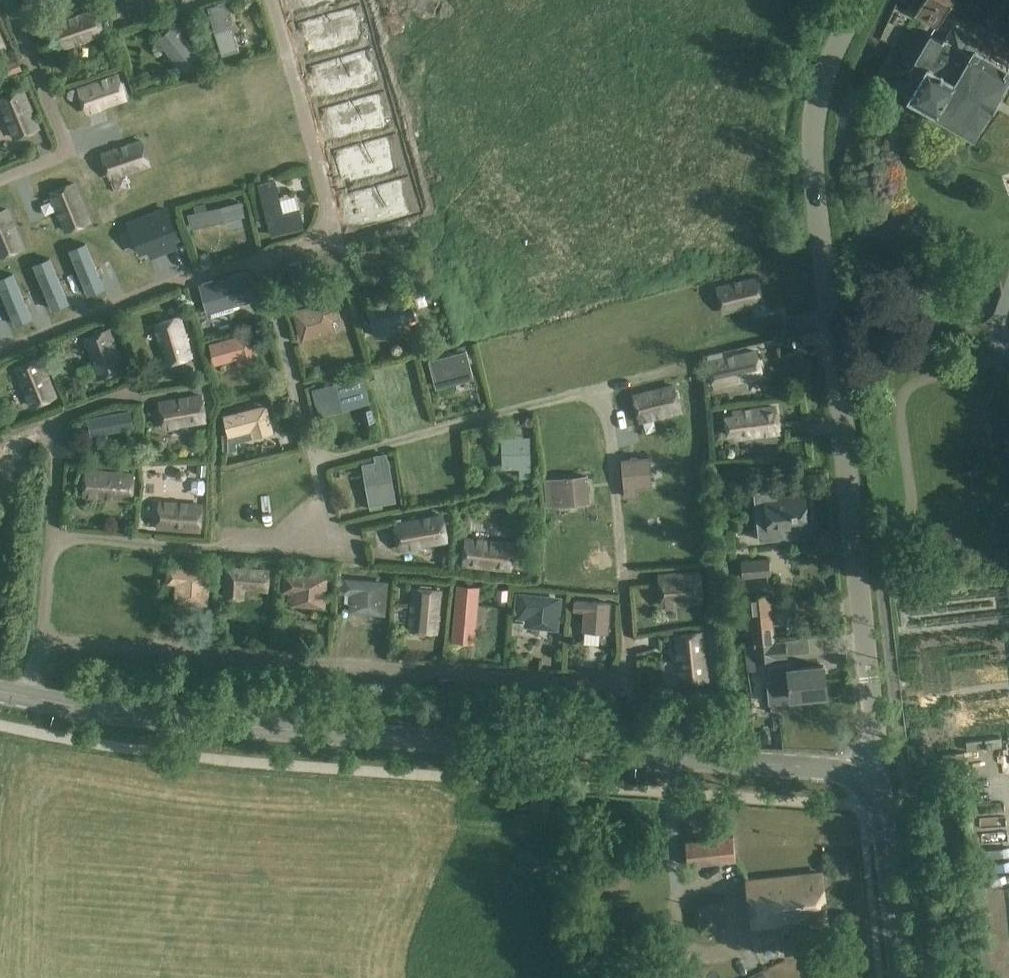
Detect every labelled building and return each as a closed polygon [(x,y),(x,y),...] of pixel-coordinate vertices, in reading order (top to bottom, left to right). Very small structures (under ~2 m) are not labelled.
[(914,15),(936,27),(952,0),(923,0),(914,15)] [(225,2),(208,7),(223,56),(240,51),(225,2)] [(97,7),(54,22),(64,51),(106,36),(97,7)] [(348,13),(301,25),(307,45),(314,43),(316,50),(343,43),(341,35),(353,32),(348,13)] [(176,24),(154,42),(162,51),(165,48),(184,73),(203,58),(176,24)] [(889,90),(907,101),(910,95),(971,131),(970,133),(972,134),(976,127),(975,127),(983,112),(984,113),(987,108),(986,108),(989,104),(990,104),(993,97),(992,97),(995,93),(996,94),(998,89),(997,89),(1006,73),(1007,74),(1008,71),(1008,68),(1008,67),(1007,68),(978,51),(984,42),(952,24),(941,41),(930,34),(907,73),(911,75),(907,83),(897,77),(889,90)] [(8,49),(0,29),(0,52),(8,49)] [(10,75),(23,69),(18,58),(5,63),(10,75)] [(361,58),(314,71),(320,90),(327,89),(329,96),(356,88),(354,81),(366,78),(361,58)] [(119,73),(76,88),(86,116),(129,101),(119,73)] [(0,98),(0,109),(13,141),(42,128),(25,88),(0,98)] [(373,104),(326,116),(332,136),(339,134),(341,141),(368,134),(366,126),(378,123),(373,104)] [(143,138),(100,152),(110,181),(152,167),(143,138)] [(385,149),(339,162),(344,181),(351,179),(353,186),(381,179),(378,171),(390,168),(385,149)] [(276,179),(258,183),(272,237),(305,229),(300,209),(284,212),(276,179)] [(76,181),(47,192),(65,234),(93,222),(76,181)] [(398,194),(351,207),(357,226),(364,224),(366,232),(393,224),(391,217),(403,214),(398,194)] [(196,212),(188,214),(191,229),(246,216),(243,201),(208,209),(206,203),(194,205),(196,212)] [(0,210),(0,258),(26,248),(9,207),(0,210)] [(179,238),(167,208),(129,223),(141,253),(148,250),(174,240),(179,238)] [(87,242),(69,250),(85,286),(102,279),(87,242)] [(51,257),(33,264),(49,301),(67,293),(51,257)] [(0,277),(0,288),(12,316),(30,308),(14,271),(0,277)] [(213,280),(199,284),(208,314),(253,301),(245,274),(214,283),(213,280)] [(759,275),(716,285),(723,315),(766,305),(759,275)] [(336,298),(293,310),(302,342),(337,332),(334,320),(342,318),(336,298)] [(411,298),(368,310),(376,338),(395,333),(393,326),(417,319),(411,298)] [(157,322),(151,324),(164,366),(171,364),(171,365),(188,360),(188,359),(193,357),(180,314),(175,316),(175,315),(156,321),(157,322)] [(107,330),(83,340),(98,378),(122,369),(107,330)] [(253,332),(209,343),(215,365),(237,358),(239,365),(260,360),(253,332)] [(756,348),(706,360),(707,367),(706,367),(710,383),(711,383),(713,390),(763,379),(761,372),(763,372),(759,355),(757,356),(756,348)] [(467,350),(429,360),(436,388),(474,379),(467,350)] [(38,359),(14,369),(30,407),(54,397),(38,359)] [(360,378),(313,390),(317,406),(364,394),(360,378)] [(676,383),(632,394),(639,423),(683,413),(676,383)] [(202,393),(157,401),(163,431),(208,423),(202,393)] [(268,403),(223,414),(228,435),(229,452),(238,449),(236,442),(252,438),(275,432),(268,403)] [(732,414),(724,415),(726,438),(735,436),(736,442),(781,435),(777,404),(732,410),(732,414)] [(365,424),(374,422),(371,408),(362,410),(365,424)] [(128,415),(87,423),(90,440),(131,433),(128,415)] [(516,437),(502,437),(503,468),(520,467),(520,478),(532,477),(530,437),(523,437),(523,435),(516,435),(516,437)] [(122,462),(131,462),(130,448),(121,449),(122,462)] [(376,472),(364,474),(369,506),(397,502),(390,459),(388,459),(387,453),(374,455),(375,461),(374,461),(376,472)] [(631,458),(622,459),(625,498),(638,497),(638,488),(653,486),(650,457),(638,457),(638,455),(631,456),(631,458)] [(255,498),(263,511),(291,493),(267,458),(247,470),(263,493),(255,498)] [(197,464),(197,475),(205,475),(205,464),(197,464)] [(85,468),(82,498),(133,502),(135,472),(85,468)] [(588,475),(544,479),(545,492),(552,491),(554,507),(590,503),(589,491),(591,491),(591,483),(588,483),(588,475)] [(754,491),(759,539),(791,535),(790,525),(808,523),(805,496),(775,499),(774,489),(754,491)] [(159,499),(156,531),(201,534),(204,503),(159,499)] [(442,516),(397,523),(401,547),(446,540),(442,516)] [(514,543),(466,538),(463,563),(511,568),(514,543)] [(748,561),(745,562),(740,563),(742,580),(768,576),(766,560),(748,562),(748,561)] [(225,565),(223,597),(246,599),(246,591),(269,593),(271,568),(225,565)] [(168,566),(167,584),(176,584),(174,603),(209,606),(212,570),(168,566)] [(702,570),(658,573),(660,607),(703,605),(702,570)] [(283,572),(282,593),(291,594),(290,606),(325,609),(328,576),(283,572)] [(344,577),(343,594),(350,594),(349,613),(386,616),(389,581),(344,577)] [(447,639),(475,639),(477,581),(448,580),(447,639)] [(404,584),(403,597),(413,597),(411,627),(441,630),(442,616),(443,604),(445,604),(446,597),(444,596),(444,587),(404,584)] [(508,590),(497,589),(497,599),(508,599),(508,590)] [(519,592),(517,608),(526,609),(525,627),(559,630),(562,597),(519,592)] [(753,642),(774,640),(770,595),(749,596),(753,642)] [(574,600),(573,611),(583,612),(582,631),(610,634),(612,603),(574,600)] [(956,619),(956,627),(1006,626),(1006,617),(956,619)] [(705,631),(675,633),(680,684),(709,681),(705,631)] [(774,640),(753,642),(754,644),(755,659),(786,656),(785,641),(774,642),(774,640)] [(754,644),(744,644),(746,671),(756,670),(755,659),(754,644)] [(769,680),(766,680),(768,704),(794,702),(794,697),(826,694),(823,664),(791,667),(782,668),(781,664),(768,665),(769,680)] [(733,836),(686,841),(688,867),(737,861),(733,836)] [(580,847),(583,870),(586,894),(633,887),(629,863),(626,840),(580,847)] [(807,933),(806,921),(826,919),(821,874),(749,881),(753,927),(781,924),(782,937),(783,937),(785,955),(809,952),(807,933)] [(699,930),(700,930),(701,930),(724,929),(725,929),(725,928),(726,927),(723,905),(723,904),(722,904),(721,903),(699,904),(698,904),(697,904),(697,905),(697,906),(698,929),(699,930)]
